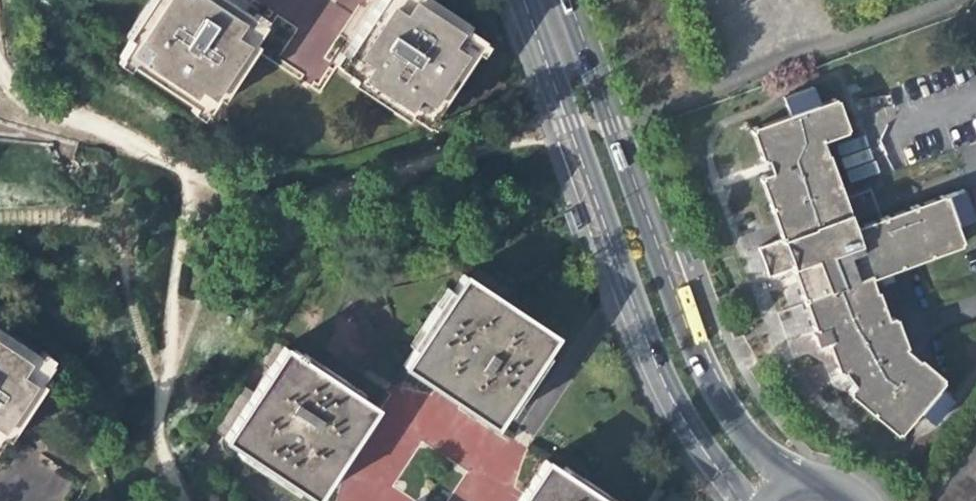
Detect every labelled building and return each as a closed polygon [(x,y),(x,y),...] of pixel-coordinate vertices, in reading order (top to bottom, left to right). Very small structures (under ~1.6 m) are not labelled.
[(206,115),(217,98),(222,101),(259,48),(253,44),(265,27),(225,0),(154,0),(128,37),(132,40),(120,57),(206,115)] [(407,121),(424,133),(484,46),(467,34),(470,30),(426,0),(385,0),(371,21),(336,72),(353,84),(350,88),(404,125),(407,121)] [(747,132),(758,164),(762,162),(767,175),(756,179),(778,240),(754,249),(765,278),(788,270),(811,333),(822,329),(827,341),(822,343),(833,375),(839,373),(849,387),(843,394),(893,437),(913,413),(927,425),(948,402),(933,389),(939,382),(914,360),(913,362),(900,351),(901,348),(890,318),(883,321),(872,292),(870,293),(866,279),(958,246),(951,228),(970,222),(960,194),(941,200),(940,197),(850,229),(846,216),(825,157),(823,157),(818,143),(845,134),(833,101),(814,107),(808,89),(778,99),(785,118),(747,132)] [(689,240),(681,243),(688,263),(696,260),(689,240)] [(447,396),(492,427),(554,334),(462,273),(400,364),(447,396)] [(6,441),(40,388),(35,385),(45,370),(0,341),(0,440),(1,438),(6,441)] [(222,437),(312,498),(343,451),(374,406),(284,345),(222,437)] [(534,453),(507,493),(502,500),(604,500),(534,453)]
